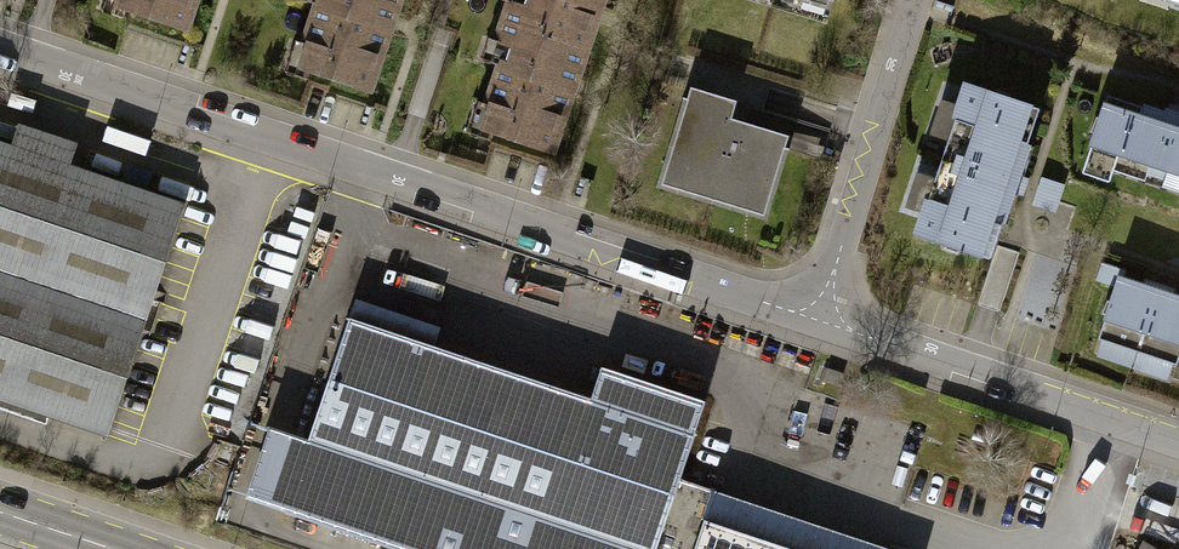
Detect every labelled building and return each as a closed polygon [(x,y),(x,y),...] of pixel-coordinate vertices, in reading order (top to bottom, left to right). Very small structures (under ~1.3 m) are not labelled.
[(195,0),(110,0),(187,25),(195,0)] [(408,0),(309,0),(290,59),(379,88),(408,0)] [(611,0),(512,0),(472,120),(561,150),(611,0)] [(821,11),(824,0),(782,0),(821,11)] [(1041,98),(961,73),(914,223),(994,248),(1041,98)] [(790,127),(738,112),(744,92),(690,76),(657,189),(763,220),(790,127)] [(1108,88),(1085,160),(1178,191),(1178,110),(1108,88)] [(1102,259),(1093,284),(1109,289),(1096,328),(1178,355),(1178,284),(1102,259)] [(0,272),(0,401),(107,436),(145,320),(0,272)] [(705,519),(715,490),(682,479),(708,402),(603,367),(592,398),(349,317),(308,439),(270,427),(246,498),(397,548),(794,548),(705,519)] [(1132,548),(1175,548),(1143,531),(1132,548)]
